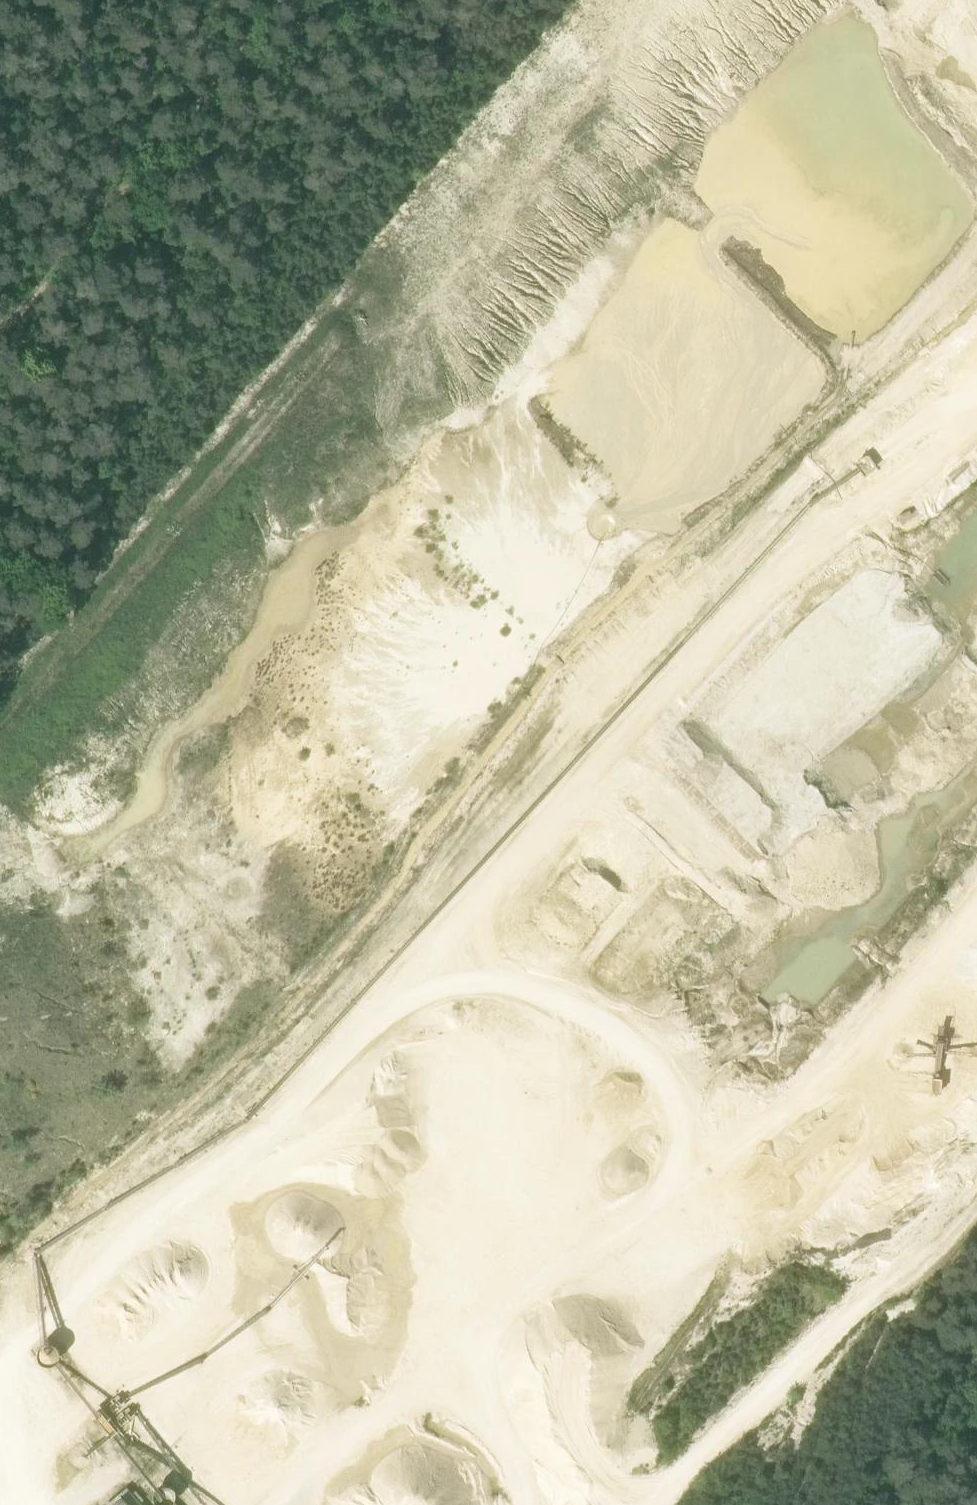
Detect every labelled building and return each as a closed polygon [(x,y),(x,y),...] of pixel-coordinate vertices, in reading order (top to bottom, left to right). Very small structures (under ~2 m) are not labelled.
[(140,1503),(144,1500),(136,1489),(132,1493),(127,1487),(105,1504),(142,1504),(140,1503)]
